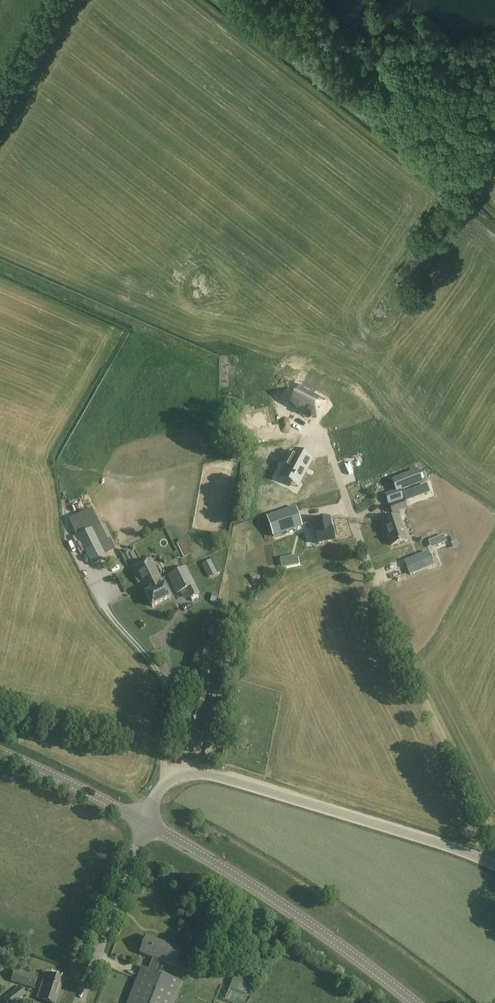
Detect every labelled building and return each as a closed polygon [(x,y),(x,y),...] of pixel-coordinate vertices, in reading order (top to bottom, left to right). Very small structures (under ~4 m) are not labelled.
[(298,391),(292,403),(298,406),(297,408),(307,413),(306,414),(307,414),(307,413),(311,415),(310,416),(311,417),(311,416),(313,413),(318,416),(324,404),(298,391)] [(294,452),(283,473),(300,482),(312,461),(294,452)] [(421,483),(417,471),(392,480),(396,490),(385,494),(392,514),(407,509),(403,498),(408,496),(406,490),(401,492),(400,490),(421,483)] [(295,508),(267,518),(273,537),(302,527),(295,508)] [(407,540),(399,517),(383,522),(391,545),(407,540)] [(329,519),(314,521),(316,531),(315,531),(317,544),(334,541),(332,528),(331,528),(329,519)] [(107,558),(93,528),(77,536),(92,566),(107,558)] [(444,535),(434,539),(437,546),(447,542),(444,535)] [(186,544),(178,548),(183,558),(191,554),(186,544)] [(428,551),(404,561),(409,575),(434,565),(428,551)] [(297,555),(289,557),(290,566),(299,565),(297,555)] [(134,569),(137,575),(135,577),(138,584),(140,582),(143,587),(161,578),(151,560),(134,569)] [(217,574),(210,561),(203,565),(209,577),(217,574)] [(199,594),(185,567),(168,576),(177,594),(186,590),(190,598),(199,594)] [(161,578),(143,587),(146,593),(145,594),(152,607),(171,597),(164,584),(161,578)] [(146,937),(140,952),(153,957),(149,970),(143,967),(129,1002),(173,1002),(181,983),(156,973),(161,960),(174,965),(180,950),(146,937)] [(38,977),(15,970),(11,982),(34,989),(38,977)] [(50,974),(48,981),(44,980),(37,998),(51,1002),(56,1002),(64,978),(50,974)] [(227,1000),(237,1002),(246,1002),(251,986),(233,980),(227,1000)] [(19,985),(4,997),(8,1002),(15,1002),(26,994),(19,985)]
